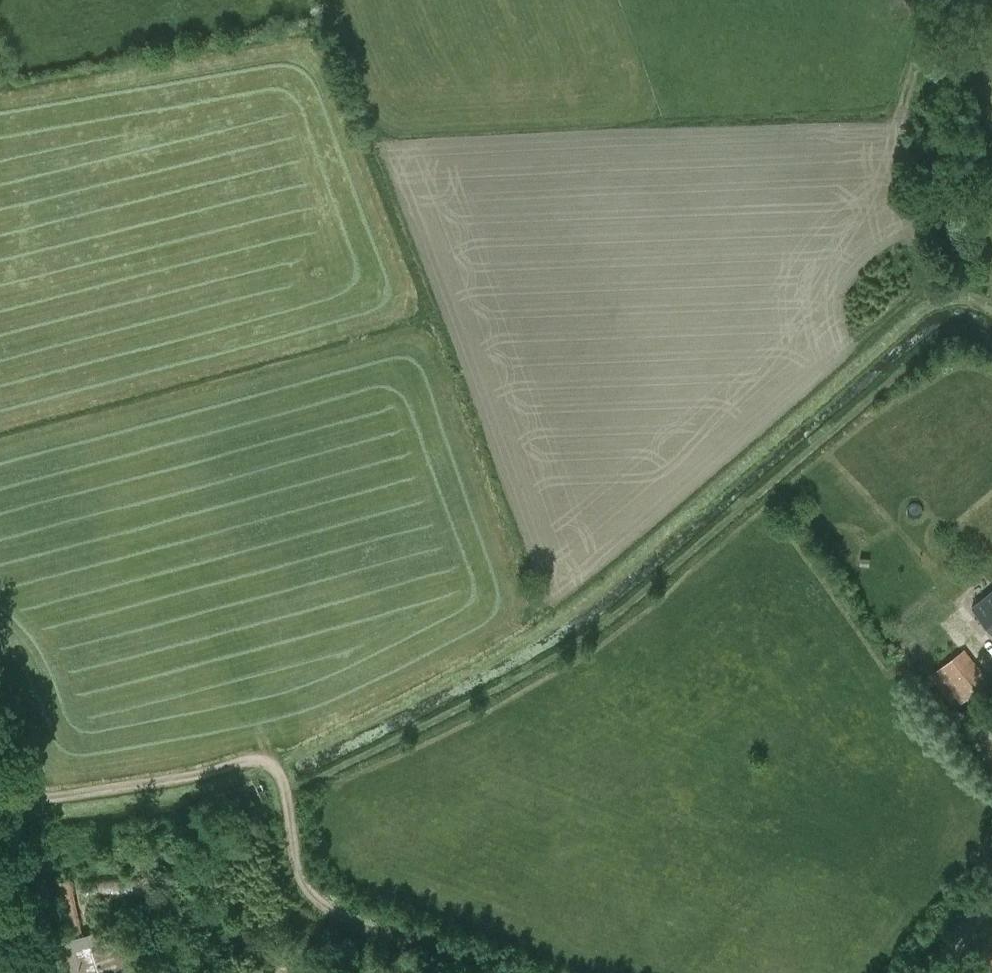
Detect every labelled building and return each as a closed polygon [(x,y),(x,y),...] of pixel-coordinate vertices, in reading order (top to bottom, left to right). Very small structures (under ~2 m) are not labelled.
[(971,610),(991,637),(991,592),(971,610)] [(930,673),(954,706),(988,682),(964,649),(930,673)] [(971,710),(967,706),(961,711),(965,715),(971,710)] [(53,943),(62,972),(111,972),(134,966),(124,933),(113,937),(110,927),(53,943)]
